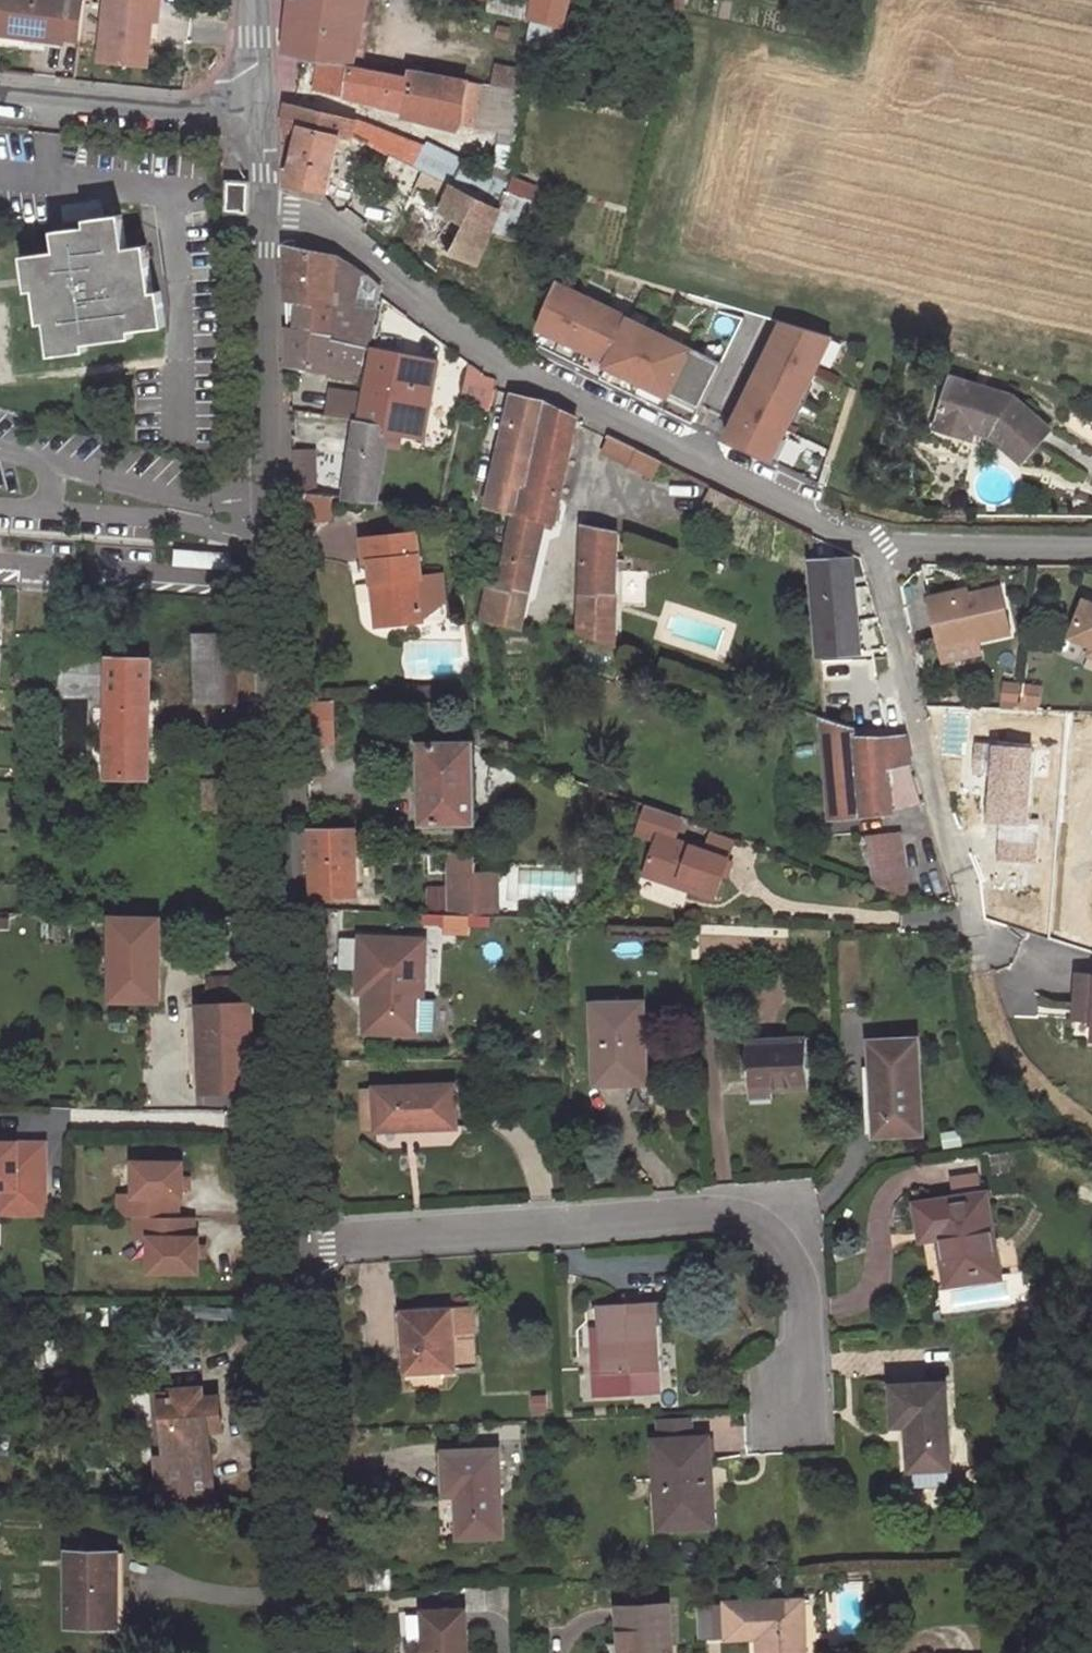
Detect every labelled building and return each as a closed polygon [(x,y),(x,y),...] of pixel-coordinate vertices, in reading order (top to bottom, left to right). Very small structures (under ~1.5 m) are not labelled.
[(23,37),(63,42),(64,38),(80,40),(85,0),(0,0),(0,34),(23,37)] [(98,60),(145,66),(151,20),(157,20),(160,0),(106,0),(98,60)] [(369,0),(287,0),(283,52),(328,57),(356,62),(369,0)] [(529,16),(564,23),(570,0),(532,0),(529,16)] [(563,47),(564,27),(529,26),(528,45),(563,47)] [(21,49),(23,37),(0,34),(0,46),(21,49)] [(461,125),(473,126),(481,82),(412,68),(410,76),(355,65),(356,62),(328,57),(324,90),(461,125)] [(334,160),(340,134),(353,137),(358,120),(285,101),(281,124),(298,128),(285,182),(327,193),(334,160)] [(465,156),(428,138),(425,144),(401,132),(359,117),(358,120),(353,137),(390,155),(451,184),(465,156)] [(340,134),(334,160),(346,162),(353,137),(340,134)] [(477,154),(469,149),(465,156),(451,184),(468,192),(479,170),(471,167),(477,154)] [(410,195),(416,183),(445,197),(427,240),(478,263),(503,209),(468,192),(451,184),(390,155),(378,180),(410,195)] [(241,226),(241,215),(248,215),(248,185),(229,184),(229,208),(225,208),(225,225),(241,226)] [(127,249),(121,216),(89,220),(89,227),(55,233),(58,252),(25,257),(30,291),(36,290),(42,323),(47,322),(53,355),(87,350),(87,344),(133,337),(133,331),(164,326),(159,293),(153,293),(146,246),(127,249)] [(337,255),(287,246),(288,301),(331,309),(330,338),(360,345),(366,347),(379,284),(337,255)] [(710,408),(731,355),(555,286),(534,339),(710,408)] [(289,365),(356,377),(360,345),(330,338),(331,309),(288,301),(289,365)] [(730,442),(782,465),(837,340),(784,318),(730,442)] [(424,436),(440,361),(372,348),(364,399),(361,420),(387,424),(391,426),(424,436)] [(494,380),(469,371),(463,402),(488,408),(494,380)] [(981,392),(950,382),(935,426),(970,437),(975,423),(984,426),(982,432),(992,435),(1021,461),(1051,428),(1014,395),(983,385),(981,392)] [(355,419),(361,420),(364,399),(338,394),(334,416),(355,419)] [(513,397),(489,504),(514,509),(518,510),(524,485),(527,485),(545,405),(513,397)] [(543,531),(552,532),(576,420),(545,405),(527,485),(524,485),(518,510),(514,509),(498,583),(530,591),(543,531)] [(361,420),(355,419),(343,496),(343,498),(379,502),(391,426),(387,424),(361,420)] [(630,465),(675,486),(679,469),(611,436),(605,450),(631,462),(630,465)] [(293,449),(294,475),(312,474),(311,449),(293,449)] [(312,474),(294,475),(295,490),(313,493),(312,474)] [(723,530),(738,498),(712,485),(697,518),(723,530)] [(582,526),(577,633),(616,646),(619,532),(582,526)] [(416,532),(362,538),(365,562),(370,562),(374,603),(380,603),(383,624),(424,620),(421,597),(417,597),(414,577),(421,576),(416,532)] [(821,655),(862,651),(853,557),(812,559),(821,655)] [(489,581),(480,616),(520,627),(530,591),(498,583),(489,581)] [(1018,644),(1005,583),(930,598),(943,659),(1018,644)] [(1072,636),(1091,644),(1091,602),(1087,600),(1072,636)] [(235,631),(193,632),(195,704),(238,703),(235,631)] [(149,778),(152,660),(109,658),(106,776),(149,778)] [(829,674),(828,667),(822,667),(826,718),(821,716),(830,817),(892,813),(887,771),(883,736),(857,735),(856,728),(849,726),(854,698),(840,698),(838,673),(829,674)] [(312,740),(335,740),(333,702),(311,702),(312,740)] [(906,734),(883,736),(887,771),(912,767),(906,734)] [(473,741),(420,742),(423,823),(475,822),(475,795),(473,741)] [(638,826),(659,833),(661,834),(666,817),(644,810),(638,826)] [(831,826),(893,821),(892,813),(830,817),(831,826)] [(959,823),(981,876),(1009,874),(1001,837),(1022,837),(1049,846),(1056,819),(959,823)] [(1044,935),(1091,950),(1091,832),(1068,824),(1057,856),(1067,860),(1044,935)] [(313,894),(357,893),(356,855),(355,829),(311,829),(313,894)] [(908,895),(902,830),(867,832),(871,882),(908,895)] [(717,897),(731,859),(727,858),(709,851),(661,834),(659,833),(647,872),(717,897)] [(709,851),(727,858),(731,843),(714,837),(709,851)] [(456,854),(456,890),(429,891),(428,903),(428,913),(475,916),(475,861),(475,854),(456,854)] [(498,917),(498,860),(475,861),(475,916),(498,917)] [(679,904),(683,891),(647,880),(643,893),(679,904)] [(410,903),(428,903),(429,891),(410,891),(410,903)] [(160,959),(161,920),(112,919),(112,958),(160,959)] [(368,991),(366,1031),(408,1033),(409,1005),(422,1006),(425,943),(402,942),(402,938),(361,937),(359,990),(368,991)] [(112,958),(111,1001),(135,1001),(159,1001),(160,959),(112,958)] [(198,995),(202,1092),(256,1092),(252,976),(206,978),(207,994),(198,995)] [(1075,978),(1072,1008),(1091,1010),(1091,979),(1075,978)] [(593,1003),(596,1084),(627,1083),(626,1060),(645,1059),(643,1002),(593,1003)] [(1072,1008),(1071,1022),(1091,1024),(1091,1018),(1091,1010),(1072,1008)] [(809,1088),(806,1038),(747,1040),(749,1081),(770,1080),(771,1090),(809,1088)] [(869,1040),(874,1136),(923,1134),(919,1038),(869,1040)] [(647,1083),(645,1059),(626,1060),(627,1083),(647,1083)] [(770,1080),(749,1081),(750,1100),(771,1099),(771,1090),(770,1080)] [(377,1129),(456,1126),(454,1084),(375,1087),(377,1129)] [(15,1189),(16,1215),(45,1215),(44,1145),(0,1144),(0,1189),(15,1189)] [(184,1163),(135,1163),(135,1197),(120,1197),(120,1217),(137,1218),(137,1239),(151,1239),(150,1273),(199,1273),(199,1238),(195,1238),(195,1219),(179,1218),(179,1199),(184,1199),(184,1163)] [(955,1177),(958,1199),(981,1195),(978,1174),(955,1177)] [(0,1189),(0,1215),(16,1215),(15,1189),(0,1189)] [(947,1277),(973,1273),(974,1281),(998,1278),(985,1195),(981,1195),(958,1199),(915,1205),(922,1240),(941,1237),(947,1277)] [(654,1301),(599,1304),(600,1327),(607,1327),(610,1373),(649,1371),(646,1325),(655,1325),(654,1301)] [(450,1309),(402,1312),(406,1371),(454,1369),(451,1331),(450,1309)] [(474,1330),(473,1309),(450,1309),(451,1331),(474,1330)] [(655,1325),(646,1325),(649,1371),(658,1370),(655,1325)] [(603,1374),(610,1373),(607,1327),(600,1327),(603,1374)] [(910,1469),(950,1467),(946,1383),(891,1385),(893,1425),(908,1424),(910,1469)] [(222,1429),(219,1397),(203,1398),(202,1388),(172,1390),(172,1400),(162,1401),(166,1456),(156,1458),(159,1497),(213,1498),(207,1431),(222,1429)] [(658,1422),(659,1440),(692,1439),(691,1420),(658,1422)] [(671,1528),(714,1527),(709,1438),(692,1439),(659,1440),(654,1441),(656,1486),(669,1486),(671,1528)] [(498,1450),(443,1452),(446,1496),(456,1495),(458,1538),(502,1536),(498,1450)] [(455,1537),(455,1504),(443,1504),(444,1537),(455,1537)] [(117,1552),(68,1552),(68,1626),(117,1626),(117,1552)] [(365,1568),(366,1591),(390,1590),(389,1567),(365,1568)] [(802,1600),(725,1603),(727,1638),(757,1637),(758,1652),(805,1652),(802,1600)] [(669,1606),(619,1608),(621,1652),(671,1652),(669,1606)] [(464,1610),(423,1612),(424,1652),(466,1652),(464,1610)]
